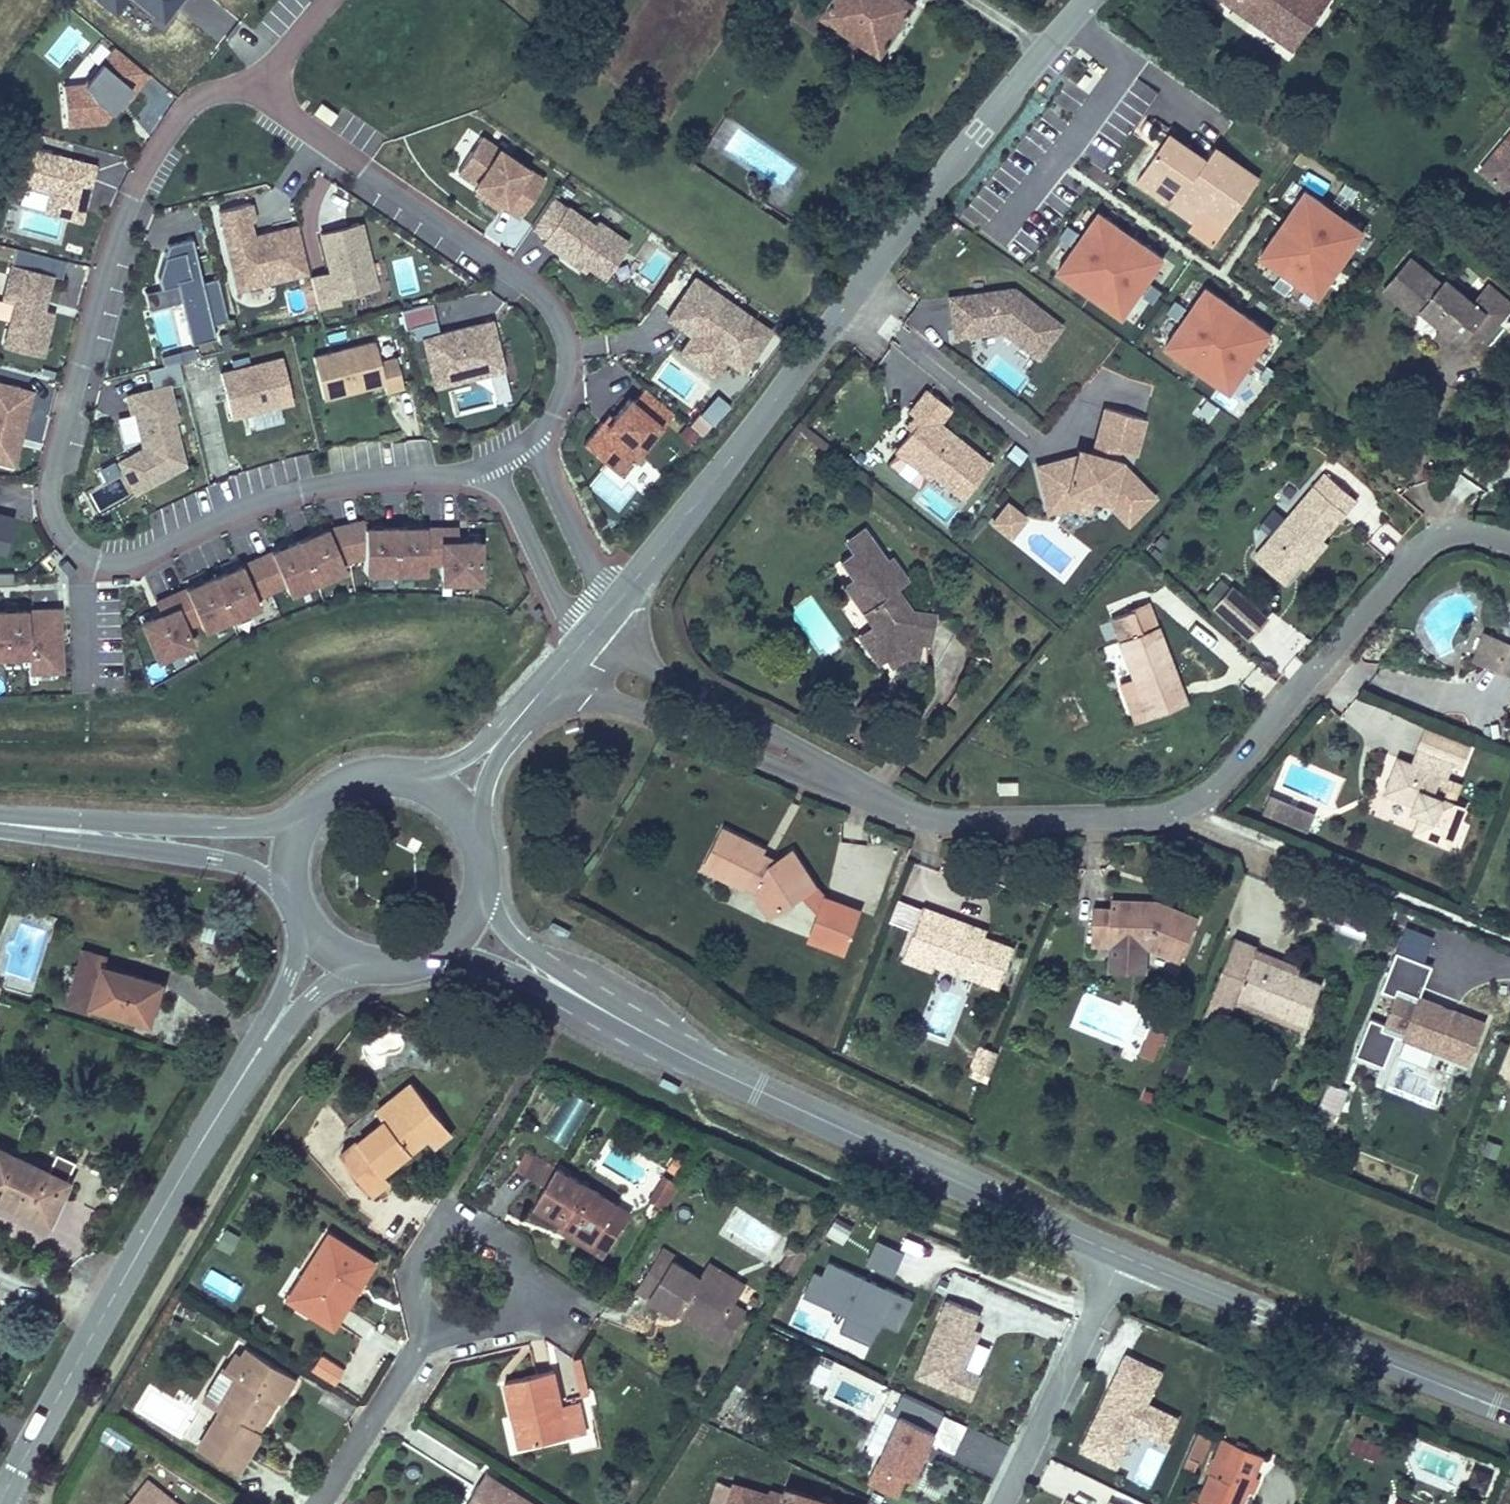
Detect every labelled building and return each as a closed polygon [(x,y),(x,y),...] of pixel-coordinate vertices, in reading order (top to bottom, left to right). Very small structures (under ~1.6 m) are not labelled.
[(90,4),(112,22),(127,4),(157,29),(177,5),(171,0),(94,0),(90,4)] [(819,21),(881,62),(917,8),(904,0),(834,0),(819,21)] [(1320,0),(1227,0),(1288,44),(1320,0)] [(115,112),(132,91),(136,94),(147,81),(114,53),(83,90),(62,92),(65,130),(102,127),(115,112)] [(119,115),(136,94),(132,91),(115,112),(119,115)] [(1176,139),(1167,133),(1157,149),(1165,155),(1176,139)] [(1170,182),(1201,203),(1228,221),(1258,176),(1214,147),(1206,159),(1176,139),(1165,155),(1157,149),(1137,177),(1162,194),(1170,182)] [(517,222),(542,185),(479,142),(455,176),(476,190),(485,197),(481,203),(498,215),(501,211),(517,222)] [(1487,172),(1509,192),(1509,146),(1487,172)] [(79,226),(94,172),(16,151),(7,187),(48,198),(43,217),(79,226)] [(1193,215),(1201,203),(1170,182),(1162,194),(1193,215)] [(1259,257),(1323,298),(1368,227),(1304,186),(1259,257)] [(485,197),(476,190),(471,197),(481,203),(485,197)] [(627,247),(595,226),(593,230),(565,210),(564,212),(550,202),(529,232),(543,241),(540,246),(575,270),(578,266),(586,271),(603,283),(627,247)] [(1126,318),(1169,256),(1099,208),(1056,270),(1126,318)] [(305,277),(294,233),(255,242),(247,211),(215,219),(225,260),(230,259),(238,293),(305,277)] [(374,292),(358,229),(318,239),(328,278),(309,282),(316,312),(337,307),(335,301),(374,292)] [(226,331),(216,289),(200,293),(190,249),(166,255),(168,266),(162,268),(156,287),(159,298),(175,294),(189,353),(213,348),(210,335),(226,331)] [(59,320),(49,317),(58,283),(47,281),(52,263),(0,250),(0,251),(0,351),(48,364),(59,320)] [(657,281),(668,260),(656,253),(644,275),(657,281)] [(411,256),(392,260),(398,294),(418,291),(411,256)] [(1421,313),(1441,330),(1451,338),(1455,331),(1464,338),(1473,329),(1485,340),(1509,310),(1509,305),(1490,288),(1475,305),(1449,282),(1445,287),(1413,260),(1386,291),(1412,314),(1421,313)] [(52,263),(47,281),(58,283),(68,286),(72,269),(52,263)] [(586,271),(578,266),(575,270),(583,276),(586,271)] [(740,374),(767,334),(693,283),(670,317),(685,327),(681,333),(690,339),(723,362),(740,374)] [(1233,393),(1276,331),(1207,284),(1164,345),(1233,393)] [(1035,362),(1059,329),(1010,294),(946,305),(952,344),(1000,336),(1035,362)] [(435,327),(430,307),(399,315),(404,334),(435,327)] [(685,327),(670,317),(666,322),(681,333),(685,327)] [(500,367),(490,326),(421,342),(432,391),(466,383),(464,375),(500,367)] [(1451,338),(1441,330),(1434,339),(1451,352),(1464,338),(1455,331),(1451,338)] [(712,379),(723,362),(690,339),(679,356),(712,379)] [(402,392),(395,363),(378,367),(374,347),(312,362),(322,403),(354,395),(353,391),(361,389),(366,392),(383,388),(385,396),(402,392)] [(292,407),(281,363),(219,378),(230,422),(292,407)] [(466,383),(501,374),(500,367),(464,375),(466,383)] [(31,395),(0,387),(0,465),(9,467),(16,442),(18,443),(31,395)] [(183,469),(172,424),(177,423),(168,389),(127,399),(131,417),(134,416),(141,442),(146,440),(148,449),(143,451),(118,465),(134,495),(183,469)] [(634,457),(657,430),(660,432),(672,418),(643,393),(631,406),(627,403),(611,422),(604,430),(600,426),(582,449),(606,469),(624,448),(632,455),(634,457)] [(914,420),(920,424),(912,435),(895,457),(929,483),(932,479),(962,502),(989,467),(938,430),(949,415),(925,396),(910,417),(914,420)] [(1209,425),(1221,408),(1203,396),(1191,413),(1209,425)] [(1093,459),(1091,465),(1077,461),(1038,472),(1045,501),(1068,495),(1107,506),(1120,518),(1126,509),(1136,518),(1153,501),(1129,475),(1142,423),(1105,412),(1093,459)] [(604,430),(611,422),(607,418),(600,426),(604,430)] [(906,430),(912,435),(920,424),(914,420),(906,430)] [(614,476),(632,455),(624,448),(606,469),(614,476)] [(1077,461),(1091,465),(1093,459),(1078,455),(1077,461)] [(1256,548),(1287,575),(1300,559),(1321,535),(1354,496),(1324,470),(1256,548)] [(1068,510),(1089,516),(1107,506),(1068,495),(1045,501),(1048,514),(1068,510)] [(1007,537),(1020,519),(1007,509),(994,528),(1007,537)] [(1120,518),(1128,526),(1136,518),(1126,509),(1120,518)] [(14,517),(0,514),(0,555),(4,556),(14,517)] [(1020,519),(1007,537),(1011,540),(1024,523),(1020,519)] [(285,599),(343,574),(339,565),(363,561),(363,576),(424,576),(424,568),(440,568),(440,586),(478,586),(478,546),(456,546),(456,533),(362,533),(362,526),(326,534),(154,607),(159,619),(140,627),(155,664),(190,649),(183,632),(198,626),(201,634),(256,611),(252,603),(282,590),(285,599)] [(846,551),(865,538),(860,532),(842,545),(846,551)] [(1327,540),(1321,535),(1300,559),(1308,565),(1327,540)] [(941,622),(916,613),(907,610),(893,591),(905,581),(888,558),(883,562),(865,538),(846,551),(851,557),(838,566),(850,582),(839,590),(869,630),(864,635),(884,662),(891,671),(901,663),(905,656),(920,661),(923,649),(932,651),(941,622)] [(0,574),(0,587),(12,586),(12,573),(0,574)] [(893,591),(907,610),(916,613),(920,601),(905,581),(893,591)] [(1212,605),(1246,633),(1263,614),(1229,584),(1212,605)] [(1108,618),(1128,677),(1115,681),(1127,718),(1177,703),(1146,605),(1108,618)] [(61,608),(0,610),(0,660),(28,659),(28,676),(63,674),(61,608)] [(1479,633),(1468,659),(1509,677),(1509,647),(1479,633)] [(884,662),(864,635),(856,641),(875,668),(884,662)] [(920,661),(905,656),(901,663),(917,668),(920,661)] [(1428,793),(1436,778),(1442,781),(1450,765),(1419,750),(1411,766),(1398,759),(1382,791),(1412,807),(1410,812),(1418,817),(1410,833),(1443,849),(1461,810),(1434,796),(1428,793)] [(1442,781),(1436,778),(1428,793),(1434,796),(1442,781)] [(995,784),(995,797),(1017,797),(1016,783),(995,784)] [(1290,827),(1293,818),(1270,809),(1266,818),(1290,827)] [(825,951),(843,912),(810,896),(778,851),(756,867),(745,859),(751,850),(713,831),(694,869),(730,888),(734,882),(748,890),(745,895),(758,914),(789,893),(803,912),(792,936),(825,951)] [(1114,937),(1114,947),(1131,947),(1167,964),(1185,924),(1154,910),(1151,916),(1142,916),(1141,905),(1099,904),(1099,914),(1080,914),(1079,946),(1098,946),(1097,937),(1114,937)] [(923,912),(903,966),(931,976),(934,970),(997,994),(1013,953),(984,942),(949,930),(952,923),(923,912)] [(986,936),(952,923),(949,930),(984,942),(986,936)] [(552,926),(550,932),(565,940),(568,935),(552,926)] [(1097,937),(1098,946),(1114,947),(1114,937),(1097,937)] [(101,961),(103,950),(80,943),(64,996),(150,1021),(163,977),(101,961)] [(1131,947),(1114,947),(1098,946),(1097,973),(1130,974),(1131,947)] [(1393,1039),(1469,1069),(1486,1028),(1417,1001),(1430,969),(1395,955),(1379,993),(1393,998),(1382,1026),(1368,1021),(1353,1057),(1381,1069),(1393,1039)] [(1230,1001),(1297,1030),(1314,989),(1246,961),(1230,1001)] [(1139,1055),(1154,1061),(1167,1025),(1151,1019),(1139,1055)] [(968,1076),(989,1082),(998,1050),(977,1044),(968,1076)] [(1497,1081),(1509,1086),(1509,1048),(1497,1081)] [(387,1175),(381,1168),(426,1131),(440,1119),(405,1077),(392,1089),(401,1099),(382,1115),(339,1151),(371,1189),(387,1175)] [(1330,1119),(1341,1093),(1320,1084),(1309,1110),(1330,1119)] [(401,1099),(392,1089),(373,1104),(382,1115),(401,1099)] [(447,1127),(440,1119),(426,1131),(433,1139),(447,1127)] [(508,1159),(540,1180),(552,1161),(520,1140),(508,1159)] [(0,1147),(0,1194),(50,1216),(67,1176),(0,1147)] [(552,1161),(540,1180),(530,1195),(556,1213),(590,1236),(614,1197),(554,1159),(552,1161)] [(667,1207),(680,1182),(664,1174),(651,1199),(667,1207)] [(614,1197),(590,1236),(556,1213),(551,1221),(599,1252),(628,1206),(614,1197)] [(835,1217),(827,1237),(845,1244),(853,1224),(835,1217)] [(232,1254),(242,1235),(225,1227),(215,1245),(232,1254)] [(349,1275),(357,1280),(372,1257),(326,1227),(299,1269),(309,1275),(294,1299),(321,1316),(349,1275)] [(895,1278),(905,1251),(876,1240),(866,1267),(895,1278)] [(779,1268),(797,1274),(806,1248),(789,1241),(779,1268)] [(685,1309),(718,1332),(733,1309),(740,1298),(707,1275),(703,1280),(676,1263),(680,1258),(665,1248),(637,1292),(678,1318),(680,1316),(685,1309)] [(824,1278),(814,1274),(804,1297),(850,1319),(844,1332),(871,1345),(882,1325),(896,1333),(907,1302),(830,1265),(824,1278)] [(209,1269),(202,1287),(235,1299),(242,1282),(209,1269)] [(299,1269),(284,1292),(294,1299),(309,1275),(299,1269)] [(321,1316),(329,1321),(357,1280),(349,1275),(321,1316)] [(980,1306),(947,1294),(916,1369),(969,1394),(981,1369),(965,1361),(979,1330),(971,1326),(980,1306)] [(745,1318),(733,1309),(718,1332),(685,1309),(680,1316),(726,1346),(745,1318)] [(257,1426),(249,1421),(269,1393),(275,1398),(279,1401),(295,1376),(244,1344),(229,1368),(221,1363),(200,1395),(218,1407),(197,1441),(238,1468),(262,1429),(257,1426)] [(1124,1350),(1080,1445),(1113,1462),(1135,1422),(1164,1438),(1179,1416),(1147,1400),(1159,1368),(1124,1350)] [(570,1352),(580,1390),(584,1389),(574,1351),(570,1352)] [(323,1354),(315,1366),(339,1381),(347,1368),(323,1354)] [(530,1439),(567,1428),(559,1399),(549,1362),(502,1375),(512,1411),(523,1408),(530,1439)] [(950,1406),(910,1387),(901,1405),(908,1408),(875,1474),(903,1487),(913,1467),(919,1470),(950,1406)] [(275,1398),(269,1393),(249,1421),(257,1426),(275,1398)] [(579,1394),(559,1399),(567,1428),(587,1423),(579,1394)] [(523,1408),(512,1411),(521,1442),(530,1439),(523,1408)] [(957,1452),(966,1424),(949,1419),(940,1446),(957,1452)] [(106,1428),(101,1443),(127,1452),(132,1437),(106,1428)] [(1199,1471),(1213,1437),(1197,1431),(1183,1465),(1199,1471)] [(1380,1462),(1385,1448),(1357,1438),(1352,1452),(1380,1462)] [(1198,1498),(1196,1503),(1242,1503),(1250,1486),(1256,1488),(1262,1475),(1256,1472),(1262,1458),(1235,1446),(1229,1460),(1217,1455),(1211,1468),(1215,1470),(1202,1500),(1198,1498)] [(487,1471),(466,1503),(541,1503),(487,1471)] [(790,1485),(788,1492),(774,1488),(772,1492),(733,1480),(726,1503),(860,1503),(790,1485)] [(151,1485),(137,1503),(177,1503),(151,1485)] [(1061,1503),(1083,1503),(1065,1496),(1061,1503)] [(1110,1496),(1106,1503),(1126,1503),(1110,1496)]
